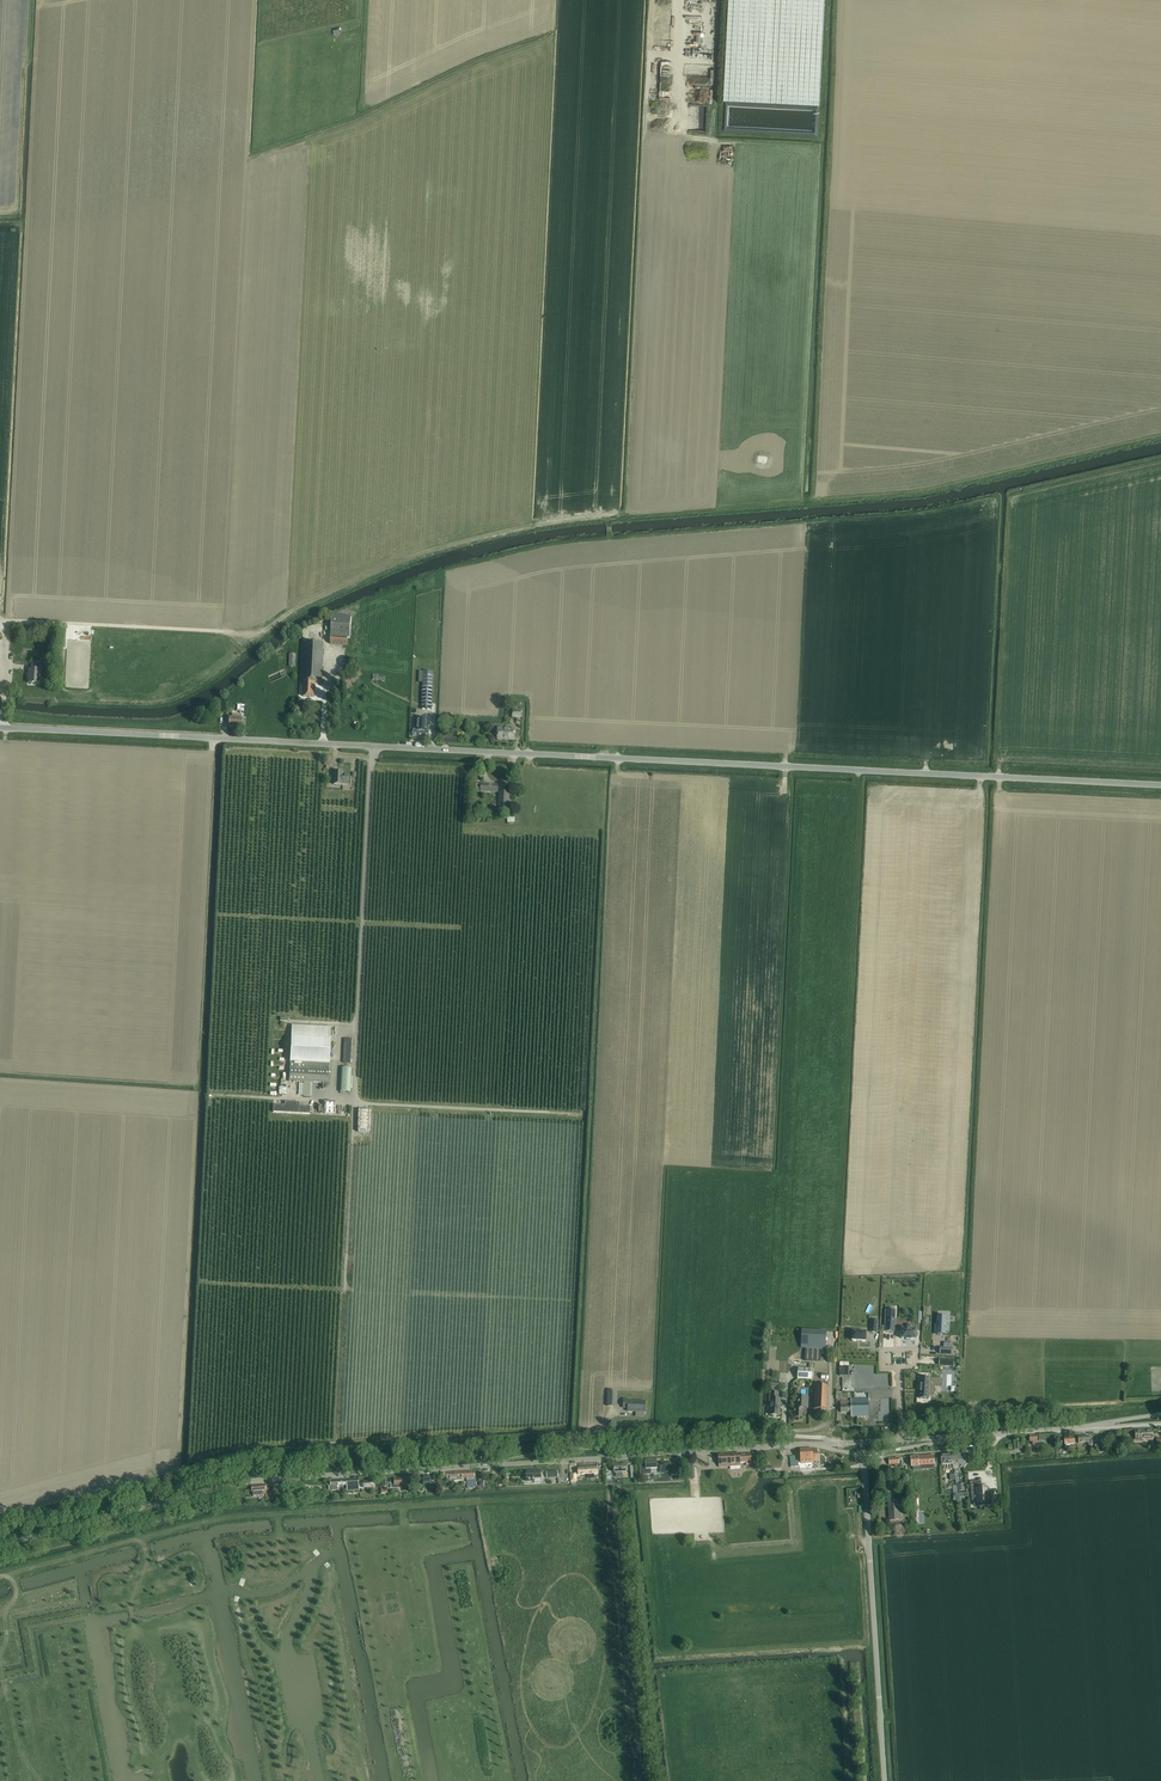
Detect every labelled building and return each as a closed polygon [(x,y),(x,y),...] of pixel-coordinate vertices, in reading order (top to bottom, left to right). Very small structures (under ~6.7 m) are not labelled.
[(819,105),(825,0),(728,0),(723,100),(819,105)] [(330,643),(346,644),(348,644),(348,637),(350,637),(351,617),(332,616),(330,643)] [(321,682),(323,644),(303,643),(301,682),(304,682),(303,696),(315,697),(316,682),(321,682)] [(28,683),(31,684),(39,684),(40,671),(41,666),(31,665),(31,670),(29,670),(28,683)] [(432,703),(433,671),(419,671),(419,682),(421,682),(423,682),(422,708),(432,709),(432,703)] [(413,730),(413,736),(429,737),(429,731),(428,731),(429,719),(412,718),(411,730),(413,730)] [(497,736),(498,736),(498,739),(514,740),(515,728),(499,728),(499,729),(497,729),(495,729),(494,730),(494,734),(495,735),(497,736)] [(334,771),(334,784),(343,785),(343,784),(349,784),(349,774),(344,774),(344,771),(334,771)] [(476,790),(481,791),(498,792),(498,785),(481,784),(477,784),(476,790)] [(508,809),(509,792),(499,792),(498,808),(508,809)] [(288,1081),(304,1082),(303,1096),(312,1096),(313,1083),(311,1083),(311,1082),(328,1083),(329,1064),(331,1026),(291,1024),(290,1057),(288,1081)] [(345,1038),(343,1062),(351,1063),(352,1039),(345,1038)] [(350,1092),(352,1068),(342,1068),(341,1092),(350,1092)] [(896,1310),(887,1310),(886,1331),(895,1331),(896,1310)] [(937,1316),(936,1334),(946,1335),(947,1316),(937,1316)] [(902,1329),(902,1338),(906,1339),(906,1340),(911,1340),(911,1339),(916,1339),(916,1336),(918,1336),(918,1332),(916,1332),(916,1329),(912,1329),(912,1325),(907,1325),(907,1329),(902,1329)] [(802,1329),(801,1348),(806,1348),(805,1360),(820,1361),(821,1355),(825,1355),(826,1330),(802,1329)] [(866,1341),(867,1331),(852,1331),(852,1341),(866,1341)] [(940,1347),(939,1354),(952,1354),(953,1343),(944,1342),(943,1347),(940,1347)] [(840,1362),(840,1366),(843,1366),(843,1376),(848,1376),(849,1362),(840,1362)] [(798,1367),(798,1379),(812,1379),(812,1368),(798,1367)] [(920,1377),(919,1398),(929,1398),(929,1395),(934,1395),(934,1386),(941,1386),(942,1379),(930,1378),(930,1377),(925,1377),(924,1377),(920,1377)] [(821,1385),(815,1385),(814,1409),(817,1409),(817,1416),(825,1416),(826,1409),(828,1409),(828,1382),(821,1382),(821,1385)] [(771,1404),(770,1414),(773,1415),(773,1416),(776,1416),(777,1415),(779,1415),(780,1409),(781,1405),(780,1405),(781,1399),(778,1399),(779,1392),(778,1392),(778,1391),(770,1390),(769,1404),(771,1404)] [(618,1391),(608,1391),(607,1406),(617,1406),(618,1391)] [(808,1408),(809,1397),(796,1397),(796,1417),(802,1417),(803,1413),(805,1413),(805,1408),(808,1408)] [(629,1400),(629,1399),(624,1398),(624,1407),(628,1408),(628,1411),(636,1411),(636,1417),(644,1417),(644,1412),(645,1412),(645,1401),(629,1400)] [(851,1417),(869,1416),(868,1398),(851,1398),(851,1402),(841,1402),(841,1413),(851,1413),(851,1417)] [(1156,1432),(1152,1432),(1152,1430),(1135,1431),(1136,1435),(1135,1435),(1135,1436),(1136,1436),(1136,1440),(1142,1439),(1142,1437),(1153,1436),(1156,1436),(1156,1432)] [(1039,1440),(1037,1440),(1037,1435),(1030,1435),(1030,1441),(1033,1441),(1033,1445),(1044,1444),(1044,1445),(1047,1445),(1047,1440),(1044,1440),(1044,1437),(1039,1437),(1039,1440)] [(1079,1443),(1088,1442),(1088,1445),(1092,1444),(1091,1439),(1089,1439),(1089,1435),(1078,1436),(1079,1443)] [(1065,1437),(1065,1448),(1071,1448),(1071,1444),(1075,1444),(1074,1436),(1065,1437)] [(814,1459),(818,1459),(818,1452),(811,1452),(811,1449),(801,1449),(802,1463),(813,1462),(814,1462),(814,1459)] [(718,1454),(719,1466),(730,1466),(741,1466),(741,1462),(752,1462),(751,1453),(740,1454),(740,1453),(718,1454)] [(957,1454),(941,1454),(941,1465),(944,1465),(944,1469),(946,1469),(945,1465),(947,1465),(947,1469),(948,1469),(948,1464),(949,1464),(950,1469),(951,1469),(951,1464),(952,1464),(952,1469),(958,1469),(958,1464),(958,1460),(964,1460),(963,1453),(957,1454)] [(795,1455),(790,1456),(791,1467),(799,1466),(798,1460),(796,1461),(795,1455)] [(933,1456),(911,1457),(911,1458),(912,1466),(913,1466),(934,1465),(933,1456)] [(650,1473),(650,1469),(657,1468),(656,1459),(645,1459),(646,1462),(645,1462),(645,1463),(640,1463),(641,1474),(650,1473)] [(688,1480),(695,1479),(694,1460),(686,1460),(688,1480)] [(615,1472),(616,1472),(617,1477),(623,1476),(622,1472),(627,1471),(626,1464),(614,1465),(615,1472)] [(526,1470),(527,1481),(535,1481),(535,1478),(541,1478),(541,1469),(526,1470)] [(448,1478),(454,1478),(454,1481),(462,1480),(462,1477),(475,1477),(475,1476),(476,1476),(476,1471),(475,1471),(474,1471),(447,1472),(448,1478)] [(338,1489),(338,1485),(347,1485),(347,1491),(359,1490),(359,1478),(331,1479),(331,1484),(329,1484),(329,1490),(338,1489)] [(476,1484),(475,1479),(467,1479),(467,1488),(474,1487),(474,1484),(476,1484)] [(991,1492),(988,1492),(987,1489),(982,1489),(981,1480),(970,1481),(972,1501),(974,1501),(974,1506),(992,1504),(991,1492)] [(964,1483),(957,1484),(957,1491),(965,1491),(964,1483)] [(251,1485),(252,1491),(253,1491),(253,1496),(262,1495),(262,1494),(266,1493),(265,1484),(251,1485)] [(890,1520),(900,1519),(899,1500),(889,1500),(890,1520)]
